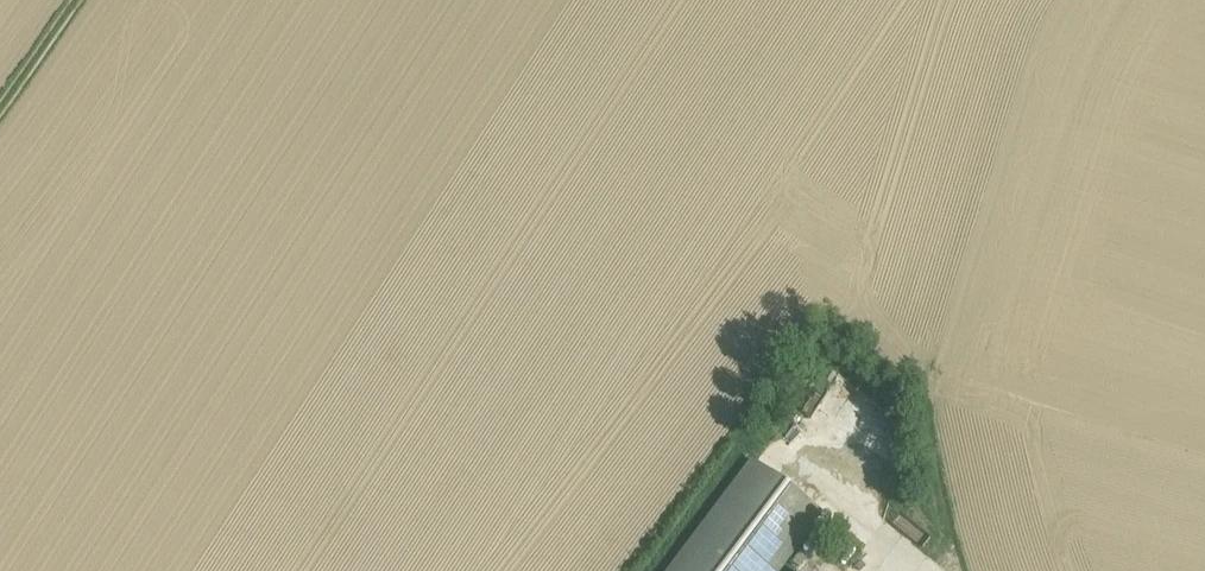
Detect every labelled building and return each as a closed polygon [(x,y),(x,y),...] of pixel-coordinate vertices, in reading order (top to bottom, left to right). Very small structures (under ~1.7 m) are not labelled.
[(674,570),(775,570),(805,531),(818,514),(754,465),(674,570)] [(818,514),(805,531),(812,537),(819,542),(832,525),(818,514)] [(791,565),(799,570),(801,570),(822,544),(819,542),(812,537),(791,565)]
